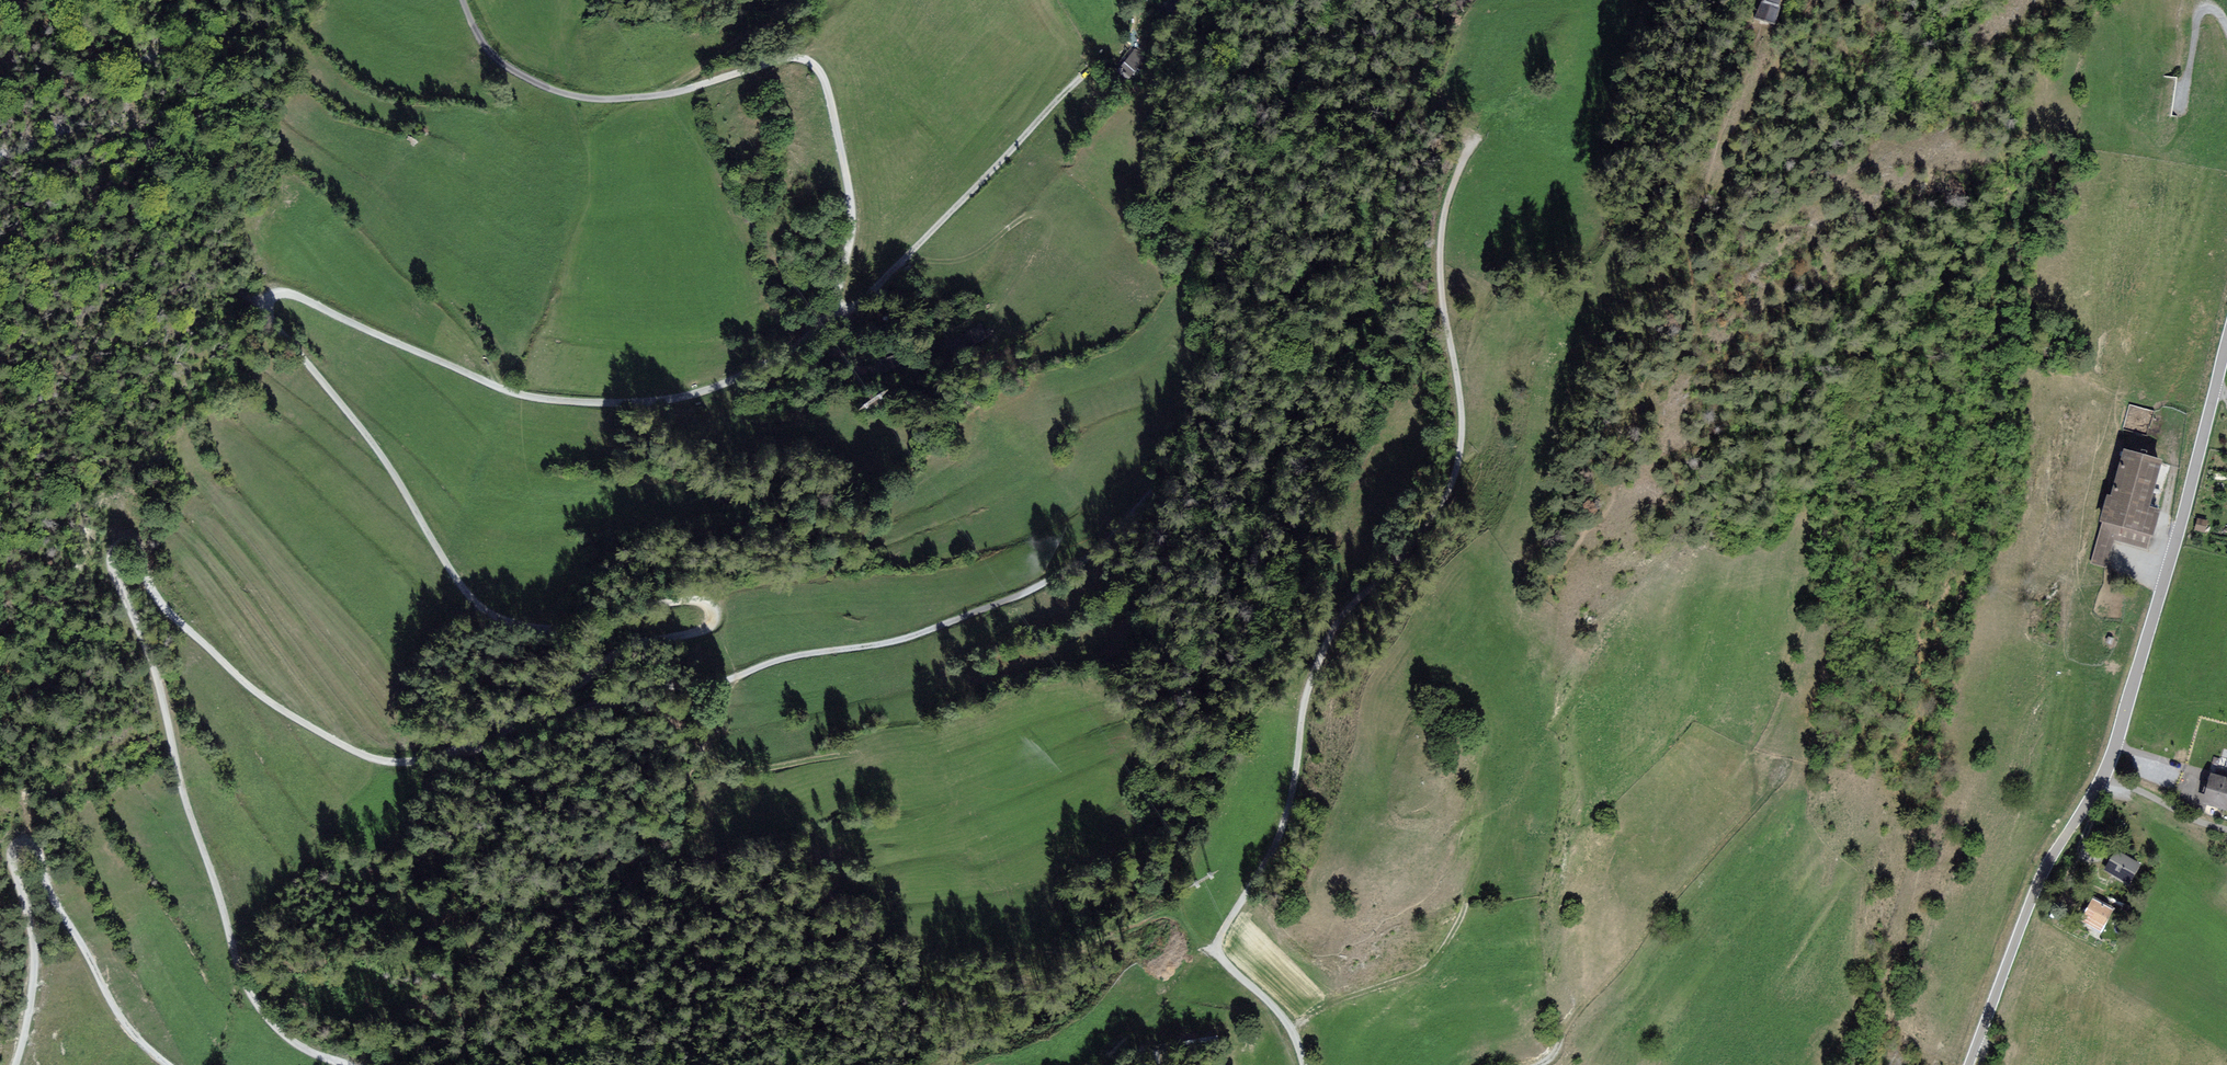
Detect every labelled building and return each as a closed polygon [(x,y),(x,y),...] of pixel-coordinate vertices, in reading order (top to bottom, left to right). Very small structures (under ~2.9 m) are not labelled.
[(1775,25),(1781,6),(1778,5),(1780,0),(1764,0),(1764,1),(1761,0),(1755,19),(1775,25)] [(1146,57),(1135,48),(1119,67),(1131,76),(1146,57)] [(987,333),(981,325),(962,337),(967,345),(987,333)] [(900,369),(897,357),(881,362),(884,374),(900,369)] [(2161,461),(2123,450),(2109,496),(2106,495),(2098,522),(2102,523),(2090,564),(2108,569),(2115,543),(2147,552),(2159,511),(2148,508),(2161,461)] [(2206,522),(2196,519),(2194,530),(2203,532),(2206,522)] [(2201,804),(2226,812),(2226,779),(2211,774),(2201,804)] [(2139,864),(2119,854),(2108,875),(2124,883),(2127,878),(2130,880),(2139,864)] [(2091,900),(2080,922),(2101,933),(2113,911),(2091,900)]
